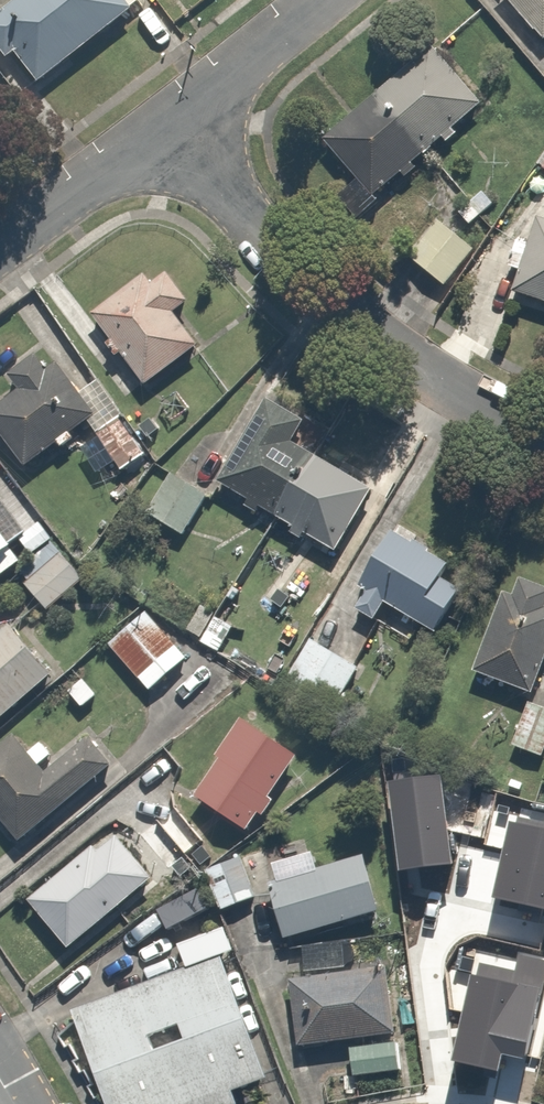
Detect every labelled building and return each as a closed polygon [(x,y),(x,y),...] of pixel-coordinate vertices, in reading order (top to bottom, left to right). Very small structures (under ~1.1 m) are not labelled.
[(0,12),(0,51),(6,59),(16,52),(38,79),(127,9),(120,0),(15,0),(0,12)] [(539,42),(543,37),(543,0),(500,0),(539,42)] [(320,144),(353,182),(333,199),(357,227),(382,205),(372,193),(478,102),(431,48),(320,144)] [(535,166),(543,173),(543,154),(535,166)] [(531,239),(517,234),(504,270),(518,275),(512,292),(543,303),(543,218),(538,216),(531,239)] [(477,248),(438,218),(408,258),(447,287),(477,248)] [(186,303),(159,276),(150,285),(134,269),(89,314),(152,376),(195,333),(175,313),(186,303)] [(75,395),(40,351),(0,384),(0,385),(8,395),(0,402),(0,453),(14,470),(78,418),(112,468),(140,449),(95,385),(75,395)] [(259,510),(288,526),(283,535),(299,544),(304,535),(335,553),(371,488),(292,443),(304,422),(264,399),(216,485),(245,502),(240,511),(254,519),(259,510)] [(449,562),(413,546),(418,536),(393,524),(352,614),(375,624),(382,609),(435,633),(457,584),(442,577),(449,562)] [(51,542),(16,570),(48,610),(83,582),(51,542)] [(514,583),(511,594),(502,590),(473,674),(534,696),(543,669),(543,594),(514,583)] [(176,644),(144,612),(108,648),(140,681),(176,644)] [(61,674),(14,620),(0,632),(0,727),(61,674)] [(365,672),(305,641),(285,680),(345,711),(365,672)] [(525,703),(512,743),(543,754),(543,710),(525,703)] [(276,797),(270,794),(294,754),(236,719),(213,759),(218,761),(195,800),(248,832),(258,815),(263,818),(276,797)] [(59,759),(37,735),(23,749),(10,735),(0,744),(0,822),(20,844),(108,764),(84,737),(59,759)] [(202,842),(173,804),(136,832),(165,871),(202,842)] [(63,952),(152,877),(110,828),(21,903),(63,952)] [(282,876),(269,879),(284,939),(372,917),(358,861),(313,872),(308,855),(278,862),(282,876)] [(205,870),(219,907),(255,894),(241,857),(205,870)] [(510,954),(450,949),(443,1030),(503,1035),(510,954)] [(72,1010),(107,1103),(236,1103),(232,1090),(266,1077),(218,954),(72,1010)] [(385,963),(286,983),(299,1049),(398,1028),(385,963)] [(397,1044),(349,1045),(349,1075),(398,1074),(397,1044)]
